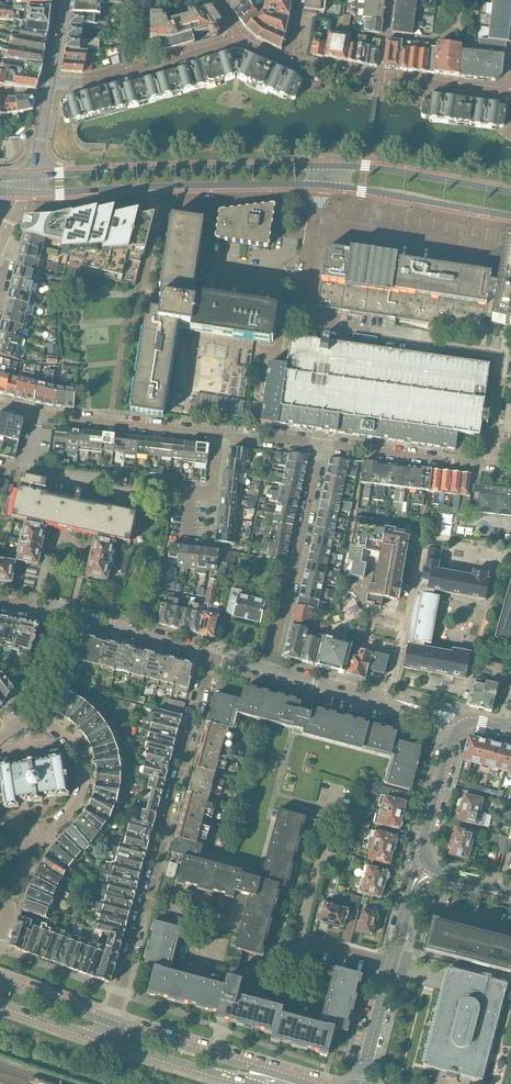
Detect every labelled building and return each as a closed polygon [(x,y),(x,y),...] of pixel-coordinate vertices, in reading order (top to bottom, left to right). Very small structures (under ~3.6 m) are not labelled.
[(15,21),(18,21),(20,10),(23,10),(22,22),(48,25),(49,20),(50,20),(50,15),(49,14),(50,9),(21,8),(12,7),(3,7),(0,7),(1,0),(0,0),(0,19),(15,21)] [(51,0),(46,0),(13,0),(12,7),(21,8),(50,9),(51,0)] [(235,12),(248,0),(234,0),(229,5),(235,12)] [(235,12),(240,19),(253,7),(248,0),(235,12)] [(264,12),(263,12),(257,19),(246,28),(257,38),(268,43),(281,50),(282,50),(282,49),(285,39),(285,37),(286,36),(289,18),(291,5),(292,0),(267,0),(264,12)] [(304,13),(317,15),(317,11),(325,12),(326,0),(305,0),(304,13)] [(386,0),(365,0),(365,5),(356,3),(356,7),(384,10),(386,0)] [(397,1),(396,11),(416,13),(417,5),(426,7),(426,4),(397,1)] [(102,3),(73,2),(71,14),(100,16),(101,16),(102,4),(102,3)] [(492,15),(510,18),(510,5),(493,3),(492,15)] [(240,19),(245,26),(258,14),(253,7),(240,19)] [(363,18),(366,19),(383,21),(384,10),(356,7),(356,9),(364,10),(363,18)] [(150,13),(150,25),(151,25),(151,40),(151,41),(155,44),(160,43),(163,52),(195,43),(193,35),(209,30),(211,38),(218,37),(219,34),(219,33),(219,32),(224,28),(225,27),(226,27),(212,8),(195,12),(189,14),(188,14),(190,18),(168,24),(167,19),(164,20),(163,16),(162,16),(162,13),(160,13),(154,13),(150,13)] [(396,11),(395,22),(423,25),(424,22),(415,21),(416,13),(396,11)] [(71,14),(69,26),(89,27),(89,28),(92,28),(93,28),(93,25),(94,25),(96,25),(97,24),(98,24),(99,23),(100,21),(100,20),(100,19),(100,16),(71,14)] [(490,27),(510,30),(510,18),(492,15),(490,27)] [(381,33),(383,21),(366,19),(361,18),(360,21),(366,22),(365,26),(364,32),(372,33),(381,33)] [(22,22),(18,21),(15,21),(15,23),(13,36),(46,42),(47,39),(48,25),(22,22)] [(393,33),(414,35),(415,27),(423,28),(423,25),(395,22),(393,33)] [(69,26),(68,38),(88,39),(89,28),(89,27),(69,26)] [(489,39),(506,42),(510,42),(510,36),(510,30),(490,27),(489,39)] [(346,61),(349,44),(350,36),(329,33),(327,43),(325,57),(346,61)] [(13,36),(3,34),(0,34),(0,40),(3,40),(3,41),(8,42),(8,38),(10,39),(9,47),(44,53),(46,42),(13,36)] [(327,43),(321,42),(322,35),(316,34),(315,38),(310,54),(311,55),(317,56),(318,57),(322,58),(323,57),(325,57),(327,43)] [(359,36),(357,46),(355,63),(363,64),(367,38),(362,37),(359,36)] [(68,38),(66,50),(86,52),(100,50),(100,41),(101,38),(88,40),(88,39),(68,38)] [(506,49),(506,43),(506,42),(489,39),(481,38),(479,45),(506,49)] [(367,40),(363,64),(370,66),(373,47),(372,47),(373,43),(373,41),(367,40)] [(383,68),(399,70),(402,49),(403,42),(387,40),(383,68)] [(399,70),(408,71),(411,42),(406,42),(406,49),(402,49),(399,70)] [(408,71),(417,72),(420,43),(411,42),(408,71)] [(427,73),(435,74),(438,43),(429,42),(429,44),(430,44),(427,73)] [(463,46),(447,44),(438,42),(438,43),(435,74),(457,77),(459,77),(462,51),(463,46)] [(373,43),(372,47),(373,47),(370,66),(376,67),(377,60),(378,60),(378,57),(380,44),(373,43)] [(425,43),(420,43),(417,72),(422,72),(425,43)] [(346,61),(355,63),(357,46),(349,44),(346,61)] [(44,53),(9,47),(8,52),(0,50),(0,51),(0,58),(42,64),(44,53)] [(65,50),(65,54),(64,60),(92,63),(93,59),(86,58),(86,52),(66,50),(65,50)] [(183,93),(206,87),(207,87),(206,84),(224,79),(225,81),(235,79),(236,76),(232,62),(234,62),(232,52),(229,51),(200,59),(180,64),(181,67),(187,66),(188,68),(123,86),(122,87),(128,106),(129,109),(139,106),(138,101),(148,98),(150,103),(173,96),(171,91),(182,88),(183,93)] [(505,55),(504,55),(462,51),(459,77),(497,81),(497,75),(503,76),(505,55)] [(296,99),(301,86),(303,83),(301,81),(296,78),(295,76),(296,76),(298,77),(299,76),(299,75),(299,74),(247,52),(244,53),(241,62),(244,63),(238,77),(237,79),(246,83),(247,81),(269,90),(268,92),(283,98),(284,96),(293,100),(296,99)] [(62,71),(64,71),(83,73),(91,71),(92,63),(64,60),(62,71)] [(41,69),(42,66),(23,64),(1,61),(0,68),(0,71),(7,72),(40,77),(41,69)] [(36,90),(40,77),(7,72),(5,86),(36,90)] [(68,123),(74,121),(128,106),(122,87),(123,86),(122,84),(135,80),(135,77),(126,79),(117,82),(66,97),(66,99),(68,99),(68,100),(68,101),(62,103),(60,105),(64,116),(64,117),(65,123),(68,123)] [(476,127),(492,129),(492,126),(503,128),(504,126),(506,108),(505,107),(499,106),(498,104),(498,103),(500,104),(501,104),(501,103),(502,102),(501,102),(501,101),(461,96),(432,93),(431,93),(430,94),(431,95),(434,96),(432,98),(426,97),(424,98),(422,116),(423,118),(429,119),(429,120),(430,121),(431,121),(448,124),(449,121),(476,125),(476,127)] [(7,115),(18,113),(16,98),(5,98),(7,115)] [(18,113),(23,112),(33,110),(34,101),(32,98),(16,98),(18,113)] [(217,223),(215,238),(215,239),(216,239),(217,239),(217,240),(226,241),(241,243),(266,247),(267,247),(268,247),(268,246),(269,245),(271,236),(271,235),(273,224),(273,223),(275,206),(274,205),(273,205),(272,205),(272,204),(265,205),(254,207),(240,209),(222,210),(222,211),(221,211),(220,211),(220,212),(219,212),(219,213),(218,213),(217,223)] [(41,261),(44,262),(65,267),(65,268),(135,286),(144,251),(146,250),(155,215),(145,217),(145,220),(137,220),(139,212),(129,214),(129,217),(113,218),(115,209),(105,211),(104,214),(97,214),(98,210),(88,212),(87,215),(72,215),(72,213),(54,216),(25,218),(22,233),(25,234),(47,240),(44,251),(41,261)] [(131,411),(162,416),(163,416),(163,413),(164,413),(173,356),(178,324),(191,326),(190,331),(270,343),(270,341),(272,342),(274,331),(278,310),(275,310),(275,308),(206,298),(207,295),(197,294),(197,292),(197,291),(197,289),(196,288),(194,287),(193,287),(196,271),(197,263),(199,249),(204,225),(203,225),(203,221),(189,219),(172,216),(171,220),(170,220),(165,254),(160,288),(159,287),(159,288),(161,289),(160,299),(162,300),(160,310),(151,309),(149,319),(145,318),(144,319),(145,319),(144,327),(131,411)] [(47,240),(25,234),(22,245),(44,251),(47,240)] [(355,313),(390,318),(390,320),(395,321),(395,319),(482,333),(484,317),(492,318),(491,322),(507,326),(510,326),(510,236),(505,236),(503,248),(500,249),(497,250),(494,252),(491,254),(489,256),(487,258),(484,260),(482,263),(481,265),(484,266),(483,272),(326,248),(317,307),(355,313)] [(22,245),(20,254),(19,256),(41,261),(44,251),(22,245)] [(19,256),(16,267),(39,272),(41,261),(19,256)] [(16,267),(13,278),(36,283),(39,272),(16,267)] [(13,278),(11,288),(33,294),(36,283),(13,278)] [(11,288),(8,299),(30,305),(33,294),(11,288)] [(150,304),(156,305),(158,295),(152,293),(150,304)] [(8,299),(5,310),(28,316),(30,305),(8,299)] [(5,310),(3,321),(25,327),(28,316),(5,310)] [(49,311),(47,320),(55,322),(57,312),(49,311)] [(0,331),(0,332),(22,338),(25,327),(3,321),(0,331)] [(19,349),(22,338),(0,332),(0,344),(19,349)] [(291,336),(286,365),(280,408),(340,416),(399,424),(458,433),(477,436),(487,364),(354,345),(340,343),(302,337),(291,336)] [(17,360),(19,349),(0,344),(0,355),(17,360)] [(58,346),(47,344),(48,353),(59,356),(58,346)] [(78,361),(80,356),(71,353),(68,352),(66,357),(78,361)] [(0,373),(0,393),(5,394),(12,361),(3,358),(2,365),(2,364),(0,373)] [(12,361),(5,394),(15,397),(18,378),(14,377),(15,370),(17,370),(19,362),(12,361)] [(260,422),(278,425),(280,408),(286,365),(269,363),(260,422)] [(18,378),(15,397),(24,399),(30,365),(26,364),(25,372),(24,372),(23,375),(22,379),(18,378)] [(32,365),(30,365),(24,399),(33,401),(37,383),(32,382),(34,374),(35,370),(41,371),(42,365),(32,365)] [(33,401),(43,403),(49,371),(44,370),(43,376),(41,384),(37,383),(33,401)] [(43,403),(54,406),(56,387),(51,386),(52,383),(54,371),(50,370),(50,371),(49,371),(43,403)] [(63,407),(65,384),(66,375),(62,374),(61,388),(56,387),(54,406),(63,407)] [(73,408),(75,390),(72,389),(73,375),(66,375),(65,384),(63,407),(67,408),(73,408)] [(278,425),(312,430),(337,433),(340,416),(280,408),(278,425)] [(501,438),(510,439),(510,410),(506,409),(503,425),(503,426),(501,438)] [(337,433),(396,442),(399,424),(340,416),(337,433)] [(1,455),(14,458),(24,421),(6,417),(5,424),(8,424),(1,455)] [(455,450),(458,433),(399,424),(396,442),(455,450)] [(68,430),(56,428),(54,450),(65,451),(68,430)] [(79,431),(68,430),(65,451),(77,452),(79,431)] [(91,432),(79,431),(77,452),(78,452),(78,450),(89,451),(91,432)] [(103,433),(91,432),(89,451),(100,452),(103,433)] [(115,435),(103,433),(100,452),(102,453),(102,450),(113,451),(115,435)] [(113,451),(125,453),(126,436),(115,435),(113,451)] [(138,437),(126,436),(125,453),(126,453),(125,455),(136,456),(136,454),(138,437)] [(150,439),(138,437),(136,454),(148,455),(150,439)] [(162,440),(150,439),(148,455),(160,456),(162,440)] [(173,441),(162,440),(160,456),(171,458),(173,441)] [(186,443),(173,441),(171,458),(183,459),(184,459),(186,443)] [(183,462),(195,463),(197,444),(186,443),(184,459),(183,459),(183,462)] [(207,464),(209,447),(209,445),(197,444),(195,463),(207,464)] [(249,463),(251,450),(232,448),(230,460),(246,462),(249,463)] [(276,453),(275,460),(306,467),(308,456),(288,454),(287,458),(281,457),(282,453),(276,453)] [(330,459),(328,467),(357,474),(357,473),(360,473),(361,462),(354,461),(353,468),(349,467),(350,461),(330,459)] [(229,471),(229,472),(240,473),(245,474),(245,473),(246,462),(230,460),(230,466),(229,470),(229,471)] [(275,460),(274,465),(278,466),(285,467),(284,471),(304,476),(306,467),(275,460)] [(363,462),(363,463),(360,484),(367,485),(366,489),(364,489),(363,500),(369,500),(370,485),(373,463),(363,462)] [(382,464),(373,463),(370,485),(376,486),(376,490),(374,490),(373,501),(378,501),(382,464)] [(393,466),(382,464),(378,501),(384,502),(385,491),(383,491),(384,487),(390,487),(393,466)] [(402,467),(393,466),(390,487),(396,488),(395,492),(394,492),(391,517),(390,517),(389,522),(396,523),(402,467)] [(328,467),(326,476),(346,480),(347,476),(353,477),(357,478),(357,474),(328,467)] [(412,468),(402,467),(396,523),(407,524),(408,513),(398,512),(399,503),(404,504),(405,493),(403,493),(403,489),(410,490),(412,468)] [(422,469),(412,468),(410,490),(416,490),(415,494),(414,494),(413,505),(418,506),(422,469)] [(432,470),(422,469),(418,506),(423,506),(424,495),(422,495),(423,491),(430,492),(432,470)] [(224,470),(222,483),(241,485),(241,484),(239,484),(240,473),(229,472),(229,471),(224,470)] [(442,471),(432,470),(430,492),(434,493),(433,504),(438,505),(442,471)] [(272,473),(271,477),(302,484),(304,476),(284,471),(283,475),(277,474),(272,473)] [(438,505),(437,511),(447,513),(448,507),(444,507),(446,493),(449,494),(452,472),(442,471),(438,505)] [(462,473),(452,472),(449,494),(454,494),(453,508),(448,507),(447,513),(457,514),(462,473)] [(472,474),(462,473),(457,514),(467,515),(472,474)] [(480,484),(471,483),(472,474),(467,515),(470,496),(470,497),(471,493),(480,494),(477,513),(510,517),(510,489),(480,485),(480,484)] [(46,528),(44,527),(43,527),(44,524),(99,536),(98,539),(97,539),(95,539),(107,542),(114,543),(115,539),(130,543),(130,541),(136,514),(108,508),(107,510),(88,506),(79,504),(82,493),(77,492),(75,499),(73,502),(47,497),(47,495),(41,493),(42,490),(45,491),(47,481),(21,475),(12,517),(28,520),(27,524),(34,525),(46,528)] [(326,476),(324,485),(350,490),(355,491),(356,485),(351,484),(351,485),(345,484),(346,480),(326,476)] [(271,477),(270,482),(275,483),(281,485),(280,488),(300,493),(302,484),(271,477)] [(222,483),(221,495),(240,497),(241,485),(222,483)] [(324,485),(322,493),(342,497),(343,494),(349,495),(350,490),(324,485)] [(268,489),(267,494),(272,495),(298,501),(300,493),(280,488),(280,492),(273,490),(268,489)] [(322,493),(320,502),(352,509),(353,504),(347,503),(341,501),(342,497),(322,493)] [(221,495),(220,500),(220,506),(239,508),(240,497),(221,495)] [(272,495),(271,500),(278,502),(277,506),(296,510),(298,501),(272,495)] [(320,502),(319,510),(338,515),(339,511),(345,512),(351,514),(352,509),(320,502)] [(220,506),(220,507),(218,518),(237,520),(239,508),(220,506)] [(258,510),(295,518),(296,510),(277,506),(276,510),(269,508),(265,507),(264,512),(258,510)] [(319,510),(317,519),(346,526),(347,524),(348,524),(348,522),(344,521),(344,520),(337,519),(338,515),(319,510)] [(261,516),(260,516),(267,518),(274,519),(273,523),(293,527),(295,518),(262,511),(261,516)] [(408,519),(416,520),(417,513),(408,512),(408,519)] [(350,546),(348,562),(353,563),(350,576),(364,579),(366,565),(361,564),(363,551),(380,554),(382,556),(381,556),(378,573),(375,588),(371,587),(368,603),(374,604),(373,608),(381,610),(384,598),(398,601),(401,585),(400,585),(408,539),(405,538),(406,534),(371,527),(372,520),(356,517),(351,547),(350,546)] [(218,518),(217,529),(217,530),(236,532),(237,520),(218,518)] [(317,519),(315,528),(335,532),(335,528),(342,530),(345,530),(346,526),(317,519)] [(261,529),(263,521),(256,520),(255,528),(261,529)] [(265,525),(264,530),(291,536),(293,527),(273,523),(272,527),(265,525)] [(27,524),(26,524),(18,561),(38,565),(46,528),(34,525),(27,524)] [(315,528),(313,537),(346,544),(347,539),(340,538),(334,536),(335,532),(315,528)] [(5,544),(8,532),(2,530),(0,537),(0,543),(5,544)] [(217,530),(216,542),(235,544),(236,532),(217,530)] [(264,530),(263,535),(270,536),(269,540),(289,545),(291,536),(264,530)] [(313,537),(311,545),(331,550),(332,546),(338,547),(338,548),(345,549),(346,544),(313,537)] [(95,539),(87,576),(107,580),(115,543),(114,543),(107,542),(95,539)] [(262,543),(262,548),(287,553),(289,545),(269,540),(269,544),(262,543)] [(403,668),(449,676),(466,679),(470,653),(453,650),(452,653),(425,648),(425,643),(432,644),(440,597),(434,596),(435,592),(485,602),(489,580),(486,580),(487,575),(473,572),(472,577),(437,570),(442,545),(430,542),(429,548),(425,568),(423,568),(419,589),(421,590),(410,645),(407,645),(403,668)] [(179,546),(169,545),(167,566),(177,567),(179,546)] [(311,546),(309,555),(343,562),(344,557),(337,555),(330,554),(331,550),(311,545),(311,546)] [(189,547),(179,546),(177,567),(187,568),(189,547)] [(187,568),(197,569),(199,548),(189,547),(187,568)] [(197,569),(196,574),(206,575),(206,570),(209,549),(208,549),(204,549),(199,548),(197,569)] [(262,548),(260,557),(266,558),(285,562),(287,553),(262,548)] [(209,549),(206,570),(217,571),(218,562),(219,550),(209,549)] [(227,564),(234,565),(236,552),(229,551),(227,564)] [(309,555),(307,563),(327,567),(328,563),(334,565),(336,565),(337,561),(343,563),(343,562),(309,555)] [(14,563),(0,561),(0,581),(11,583),(14,563)] [(219,563),(218,574),(225,575),(227,564),(219,563)] [(307,563),(306,571),(340,579),(341,574),(333,572),(326,571),(327,567),(307,563)] [(306,571),(303,580),(304,580),(323,585),(324,580),(331,581),(339,583),(340,579),(306,571)] [(206,597),(204,607),(203,614),(199,635),(214,638),(221,610),(211,608),(216,581),(210,579),(208,591),(206,597)] [(494,640),(510,645),(510,579),(494,640)] [(303,580),(301,589),(302,589),(334,597),(336,592),(328,590),(322,588),(323,585),(304,580),(303,580)] [(231,589),(226,613),(234,615),(234,617),(259,623),(264,601),(243,596),(244,592),(231,589)] [(301,589),(299,597),(318,602),(319,597),(326,599),(333,601),(334,597),(302,589),(301,589)] [(158,624),(168,627),(174,599),(174,595),(159,593),(158,597),(169,599),(168,605),(162,604),(158,624)] [(168,627),(179,629),(182,609),(177,608),(178,603),(183,604),(185,597),(174,595),(174,599),(168,627)] [(284,655),(285,655),(286,657),(286,658),(287,658),(287,657),(291,659),(292,659),(301,661),(306,643),(307,637),(309,632),(314,611),(323,613),(324,608),(317,607),(318,602),(299,597),(297,606),(296,609),(286,648),(286,649),(285,655),(284,655)] [(189,632),(194,605),(195,599),(191,598),(190,604),(189,604),(188,610),(182,609),(179,629),(189,632)] [(204,607),(194,605),(189,632),(199,635),(203,614),(204,607)] [(1,647),(12,650),(20,621),(9,619),(2,617),(0,623),(0,646),(1,647)] [(18,655),(30,658),(38,626),(38,625),(27,623),(20,621),(12,650),(19,651),(18,655)] [(364,636),(367,624),(360,623),(357,634),(355,645),(356,645),(361,647),(364,636)] [(306,643),(301,661),(314,665),(321,636),(316,634),(309,632),(307,637),(306,643)] [(323,636),(316,665),(317,665),(316,666),(321,667),(322,667),(339,671),(339,672),(344,673),(345,673),(350,653),(354,653),(356,645),(355,645),(357,634),(354,633),(351,644),(323,636)] [(69,663),(77,666),(77,668),(83,670),(91,638),(86,637),(77,634),(76,635),(69,663)] [(90,669),(98,671),(99,667),(106,642),(96,639),(91,638),(83,670),(89,672),(90,669)] [(106,642),(99,667),(108,669),(106,676),(112,678),(121,646),(116,644),(116,645),(106,642)] [(121,646),(112,678),(120,680),(122,673),(129,675),(136,650),(126,647),(121,646)] [(485,647),(484,654),(496,656),(497,650),(485,647)] [(136,650),(129,675),(137,677),(136,685),(142,686),(150,653),(145,652),(136,650)] [(364,678),(364,677),(367,669),(370,670),(370,671),(385,675),(390,656),(375,652),(374,655),(356,651),(353,662),(351,661),(348,674),(364,678)] [(150,653),(142,686),(148,688),(149,685),(158,687),(165,657),(155,655),(150,653)] [(158,687),(166,689),(165,692),(172,693),(180,661),(175,660),(165,657),(158,687)] [(467,699),(466,705),(469,706),(471,706),(479,708),(479,709),(484,710),(492,712),(492,711),(497,690),(502,691),(505,678),(500,677),(503,667),(489,663),(480,660),(478,660),(476,664),(475,671),(473,678),(467,699)] [(188,694),(189,690),(195,666),(195,665),(185,663),(185,662),(180,661),(172,693),(178,695),(179,692),(188,694)] [(6,700),(14,689),(0,670),(0,692),(6,700)] [(67,670),(65,678),(65,679),(80,682),(81,677),(82,677),(82,674),(67,670)] [(88,688),(83,687),(84,685),(83,685),(80,691),(85,695),(88,688)] [(73,691),(62,686),(53,712),(53,713),(65,718),(76,698),(71,695),(73,691)] [(399,742),(396,741),(398,733),(397,733),(396,733),(393,732),(393,730),(385,728),(385,730),(381,729),(382,727),(374,725),(373,727),(365,725),(365,723),(358,721),(357,723),(353,722),(353,720),(346,718),(345,720),(337,718),(337,716),(330,713),(329,715),(325,714),(326,712),(318,710),(317,712),(313,711),(314,706),(313,706),(313,707),(297,702),(297,700),(289,698),(289,700),(285,699),(285,697),(278,695),(277,697),(269,695),(269,693),(261,690),(261,693),(257,691),(258,689),(250,687),(249,689),(245,688),(241,701),(238,700),(215,694),(215,695),(216,695),(214,700),(212,700),(210,708),(212,708),(211,709),(212,709),(211,714),(208,714),(206,721),(208,722),(208,723),(228,728),(233,730),(234,729),(231,728),(235,710),(294,726),(292,733),(294,733),(294,730),(299,732),(394,757),(387,784),(410,791),(410,790),(411,790),(414,782),(411,782),(413,776),(415,776),(417,769),(415,768),(417,762),(419,762),(421,755),(419,754),(420,749),(421,749),(421,748),(403,743),(403,742),(400,742),(400,741),(399,742)] [(76,698),(65,718),(75,725),(90,708),(81,701),(76,698)] [(170,700),(169,703),(167,709),(182,713),(185,704),(170,700)] [(113,706),(106,712),(108,715),(116,710),(113,706)] [(90,708),(75,725),(84,735),(102,720),(98,716),(90,708)] [(156,710),(155,715),(149,713),(148,718),(179,726),(182,717),(156,710)] [(176,736),(179,726),(148,718),(146,723),(152,725),(151,730),(176,736)] [(106,726),(103,721),(102,720),(84,735),(91,745),(116,733),(110,723),(106,726)] [(207,723),(204,734),(233,742),(234,736),(226,734),(228,728),(208,723),(207,723)] [(174,746),(176,736),(151,730),(150,733),(144,732),(143,737),(174,746)] [(116,733),(91,745),(95,757),(117,751),(122,750),(120,743),(116,733)] [(204,734),(201,745),(222,751),(223,747),(231,749),(233,742),(204,734)] [(146,748),(150,749),(171,755),(174,746),(143,737),(141,742),(147,744),(146,748)] [(462,760),(476,764),(482,741),(470,737),(470,738),(468,739),(467,739),(462,760)] [(476,764),(490,768),(496,744),(482,741),(476,764)] [(510,748),(496,744),(490,768),(491,768),(490,773),(498,775),(499,770),(504,771),(510,748)] [(227,764),(233,766),(237,767),(238,764),(228,761),(228,758),(220,756),(222,751),(201,745),(198,756),(227,764)] [(150,749),(146,762),(168,768),(171,755),(150,749)] [(4,795),(6,808),(19,806),(18,801),(31,799),(32,802),(42,800),(42,797),(55,795),(56,797),(69,795),(67,781),(68,781),(66,771),(65,772),(63,757),(62,754),(58,751),(52,752),(49,756),(50,759),(49,759),(49,761),(38,763),(38,759),(23,761),(23,765),(12,767),(11,763),(7,759),(2,760),(0,762),(0,773),(1,778),(0,779),(0,795),(4,795)] [(117,751),(95,757),(97,770),(120,768),(118,757),(117,751)] [(198,756),(195,768),(216,774),(217,768),(225,771),(227,764),(198,756)] [(143,775),(150,777),(165,781),(168,768),(146,762),(143,775)] [(120,768),(97,770),(97,782),(120,785),(120,779),(120,768)] [(195,768),(192,781),(220,789),(222,782),(214,779),(216,774),(195,768)] [(152,789),(149,800),(159,803),(165,781),(150,777),(147,788),(152,789)] [(192,781),(189,793),(209,799),(210,793),(218,795),(220,789),(192,781)] [(97,782),(94,794),(116,802),(119,791),(120,785),(97,782)] [(410,794),(369,783),(367,792),(378,795),(379,793),(389,795),(388,798),(381,796),(379,806),(381,807),(380,811),(402,816),(404,811),(406,810),(407,806),(406,804),(407,800),(408,800),(410,794)] [(209,799),(189,793),(185,805),(214,813),(215,807),(207,804),(209,799)] [(94,794),(89,806),(109,818),(112,812),(116,802),(94,794)] [(459,808),(479,813),(482,800),(464,795),(463,800),(461,800),(459,808)] [(141,810),(138,822),(153,825),(159,803),(149,800),(146,811),(141,810)] [(185,805),(182,816),(203,822),(204,817),(212,819),(214,813),(185,805)] [(99,833),(99,832),(109,818),(89,806),(82,817),(99,833)] [(459,808),(457,815),(459,815),(457,820),(476,826),(482,828),(486,815),(479,813),(459,808)] [(177,839),(176,846),(174,845),(171,854),(184,857),(177,884),(186,887),(186,884),(198,887),(197,890),(213,894),(214,891),(226,895),(225,897),(233,899),(232,902),(250,907),(238,950),(261,956),(266,936),(268,936),(272,920),(270,919),(273,907),(276,908),(280,892),(278,891),(279,886),(286,888),(287,881),(289,882),(294,865),(292,865),(295,853),(297,854),(301,838),(299,837),(302,825),(304,826),(307,817),(279,810),(277,817),(280,818),(263,881),(255,879),(198,864),(203,847),(203,846),(197,844),(177,839)] [(402,816),(380,811),(379,815),(376,814),(374,823),(399,830),(399,828),(400,828),(401,827),(402,823),(401,821),(402,816)] [(202,827),(203,822),(182,816),(181,824),(180,827),(208,835),(210,829),(202,827)] [(76,824),(74,826),(91,844),(101,834),(99,833),(82,817),(76,824)] [(138,822),(131,820),(128,833),(150,839),(153,825),(138,822)] [(74,826),(65,835),(82,852),(91,844),(74,826)] [(208,835),(180,827),(177,839),(197,844),(198,840),(207,842),(208,835)] [(450,841),(471,847),(474,834),(456,829),(455,834),(452,835),(450,841)] [(368,844),(393,851),(394,845),(397,844),(398,841),(396,839),(396,837),(372,830),(368,844)] [(146,852),(150,839),(128,833),(124,845),(133,848),(146,852)] [(57,844),(75,860),(82,852),(65,835),(60,841),(57,844)] [(478,848),(471,847),(450,841),(449,847),(450,850),(449,855),(461,858),(467,860),(468,860),(474,861),(478,848)] [(49,854),(49,855),(68,869),(75,860),(57,844),(54,847),(49,854)] [(144,861),(146,852),(133,848),(124,845),(120,844),(120,847),(114,846),(112,853),(144,861)] [(393,851),(368,844),(365,858),(389,865),(390,863),(392,863),(393,859),(391,857),(393,851)] [(141,871),(144,861),(112,853),(111,858),(117,860),(115,864),(141,871)] [(499,868),(503,855),(496,853),(493,867),(499,868)] [(44,861),(42,865),(62,878),(68,869),(49,855),(44,861)] [(169,862),(166,875),(175,878),(178,865),(169,862)] [(98,870),(105,872),(107,865),(100,863),(98,870)] [(138,880),(141,871),(115,864),(114,869),(108,867),(107,872),(138,880)] [(42,865),(36,876),(57,888),(62,878),(42,865)] [(362,878),(384,885),(386,879),(388,879),(389,875),(387,873),(388,872),(365,866),(362,878)] [(136,890),(138,880),(107,872),(106,877),(112,878),(110,883),(136,890)] [(36,876),(31,888),(53,898),(57,888),(36,876)] [(384,885),(362,878),(358,892),(363,894),(362,897),(374,900),(374,897),(381,898),(381,897),(383,896),(384,893),(383,891),(384,885)] [(133,900),(136,890),(110,883),(109,888),(103,886),(102,891),(118,895),(133,900)] [(31,888),(26,900),(49,908),(53,898),(31,888)] [(131,909),(133,900),(118,895),(102,891),(101,896),(107,898),(105,902),(131,909)] [(361,898),(353,895),(349,908),(358,910),(361,898)] [(22,910),(22,911),(31,914),(35,915),(45,919),(49,908),(26,900),(22,910)] [(324,900),(323,903),(320,914),(321,914),(319,921),(343,927),(345,918),(346,919),(348,912),(346,912),(347,910),(331,905),(332,902),(324,900)] [(128,919),(131,909),(105,902),(104,907),(98,905),(97,910),(113,914),(128,919)] [(363,908),(357,931),(371,935),(375,922),(376,922),(378,917),(376,917),(377,914),(368,912),(369,910),(363,908)] [(126,928),(128,919),(113,914),(97,910),(96,915),(101,917),(100,921),(126,928)] [(20,918),(10,943),(10,944),(11,944),(12,948),(12,949),(22,952),(32,924),(35,915),(31,914),(28,921),(20,918)] [(424,951),(510,974),(510,939),(432,918),(428,932),(427,931),(425,937),(427,937),(424,951)] [(123,938),(126,928),(100,921),(99,926),(93,924),(92,929),(110,934),(123,938)] [(272,1035),(271,1041),(328,1056),(335,1029),(348,1032),(350,1023),(348,1023),(351,1011),(353,1012),(357,995),(355,995),(358,983),(360,984),(363,975),(335,968),(333,975),(336,976),(322,1029),(278,1017),(280,1010),(238,999),(242,981),(238,980),(230,978),(227,977),(224,989),(166,974),(176,935),(179,936),(181,928),(153,921),(151,930),(153,930),(150,942),(148,942),(144,957),(146,958),(144,965),(154,967),(147,995),(199,1009),(212,1012),(212,1010),(218,1011),(217,1018),(237,1023),(236,1026),(264,1033),(272,1035)] [(22,952),(31,955),(42,925),(37,923),(36,926),(32,924),(22,952)] [(31,955),(40,959),(50,931),(46,929),(47,927),(42,925),(31,955)] [(40,959),(49,962),(60,932),(56,930),(55,933),(50,931),(40,959)] [(49,962),(58,965),(69,938),(64,936),(65,933),(60,932),(49,962)] [(123,938),(110,934),(106,951),(107,954),(118,958),(123,938)] [(58,965),(68,969),(79,939),(75,937),(74,939),(69,938),(58,965)] [(68,969),(77,972),(87,944),(83,943),(84,940),(79,939),(68,969)] [(77,972),(87,976),(98,945),(93,944),(92,946),(87,944),(77,972)] [(87,976),(96,979),(105,954),(100,953),(103,947),(98,945),(87,976)] [(238,980),(246,952),(238,950),(230,978),(238,980)] [(105,954),(96,979),(108,983),(111,981),(112,981),(118,958),(107,954),(106,951),(105,955),(105,954)] [(482,1081),(507,984),(449,968),(424,1066),(453,1073),(482,1081)]
